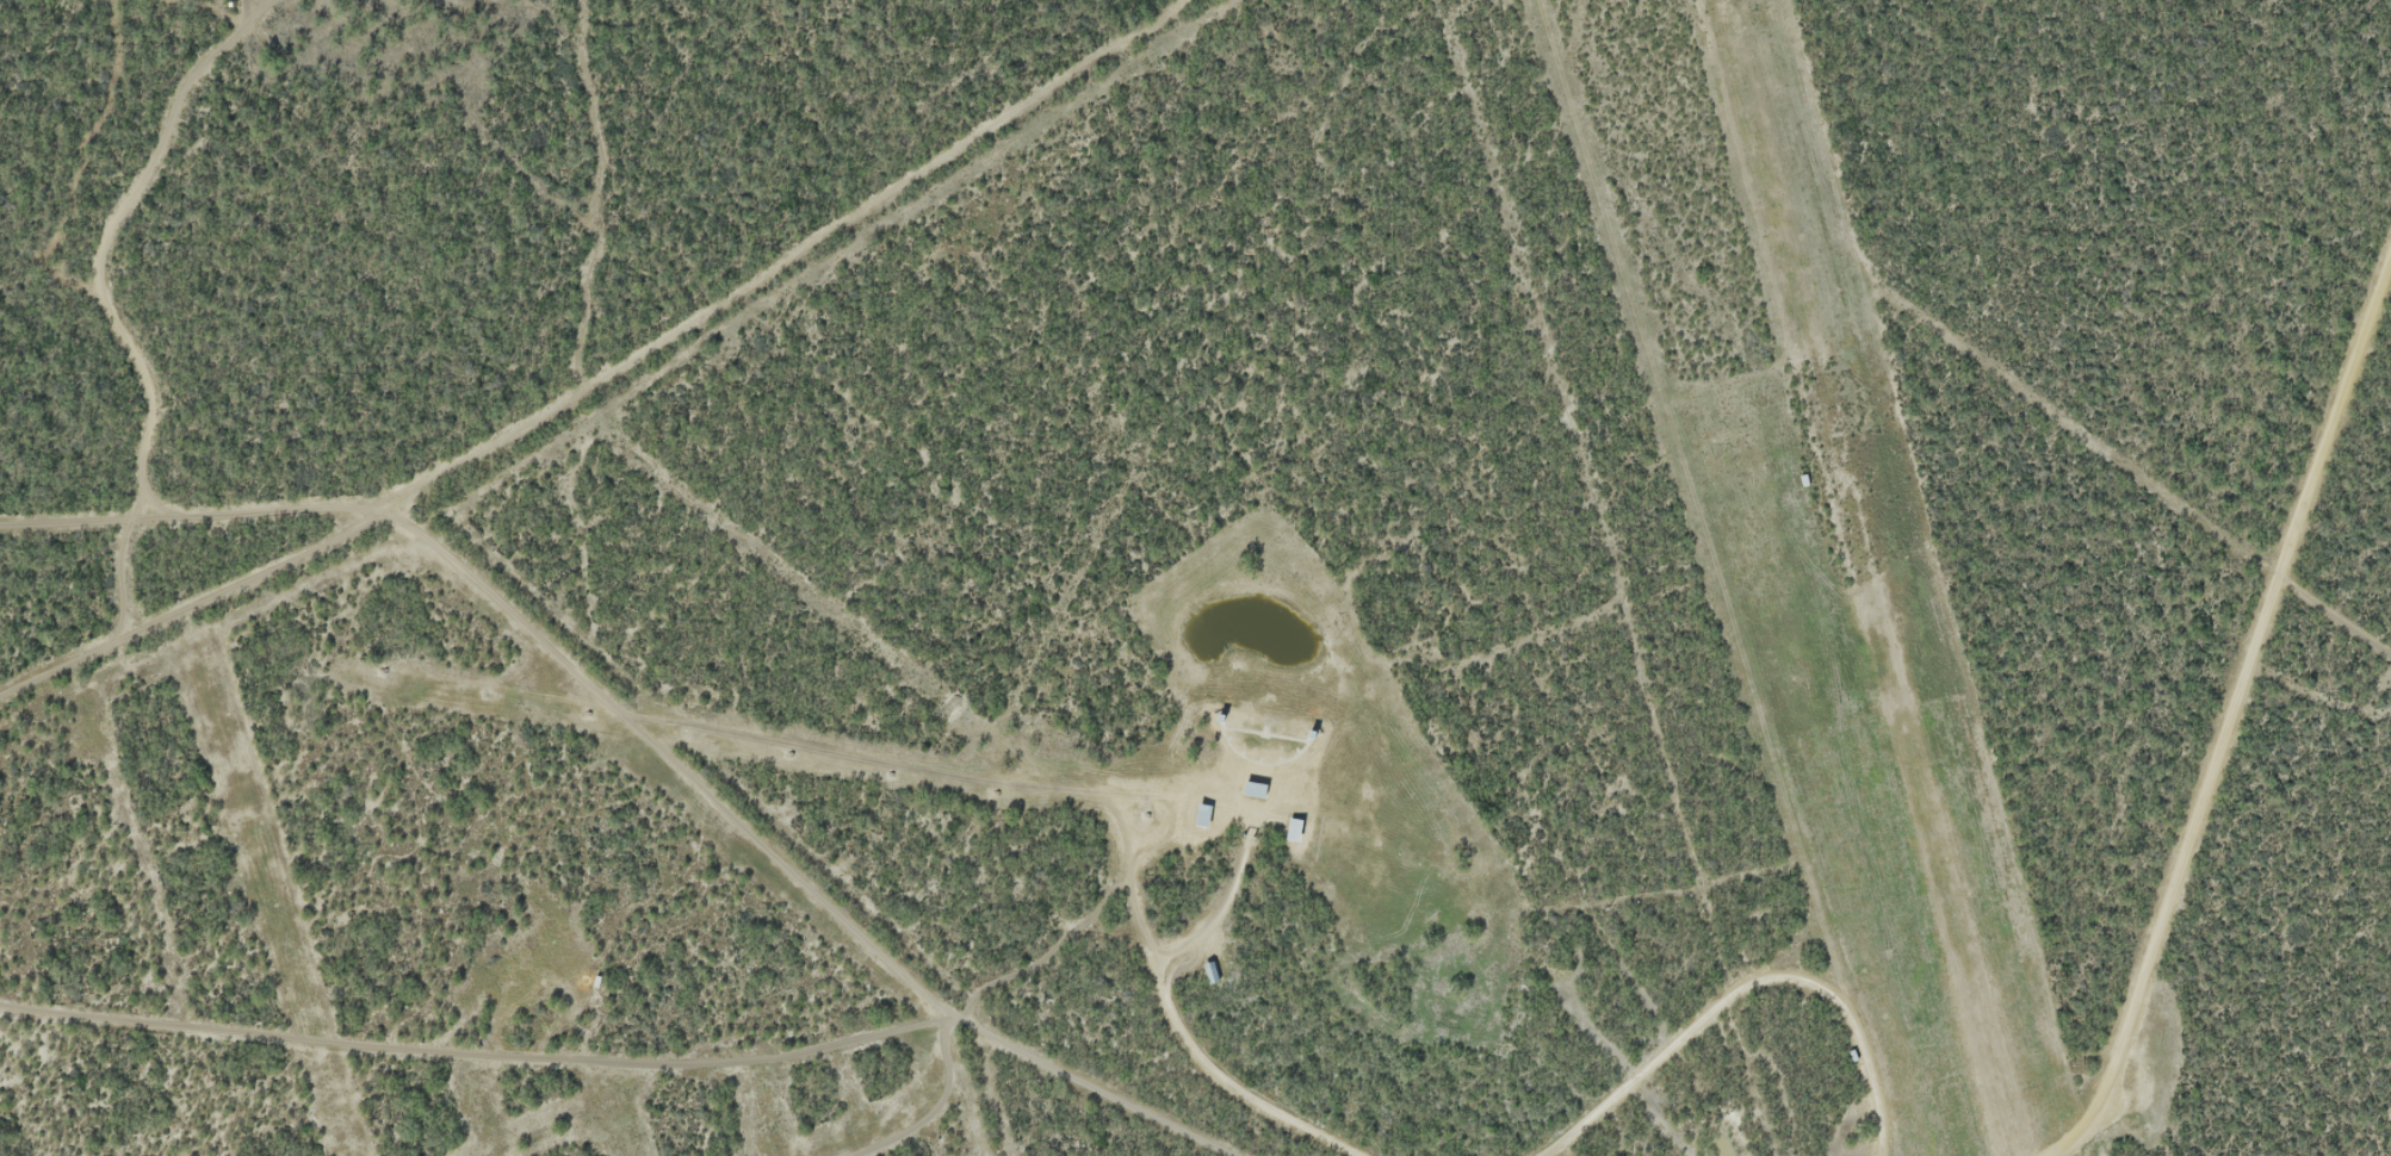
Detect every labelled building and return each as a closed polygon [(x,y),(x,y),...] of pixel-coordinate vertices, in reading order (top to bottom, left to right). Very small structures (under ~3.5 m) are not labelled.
[(1266,799),(1270,785),(1249,780),(1246,794),(1266,799)] [(1304,842),(1305,819),(1290,818),(1289,841),(1304,842)] [(1219,981),(1214,962),(1206,964),(1210,983),(1219,981)]
